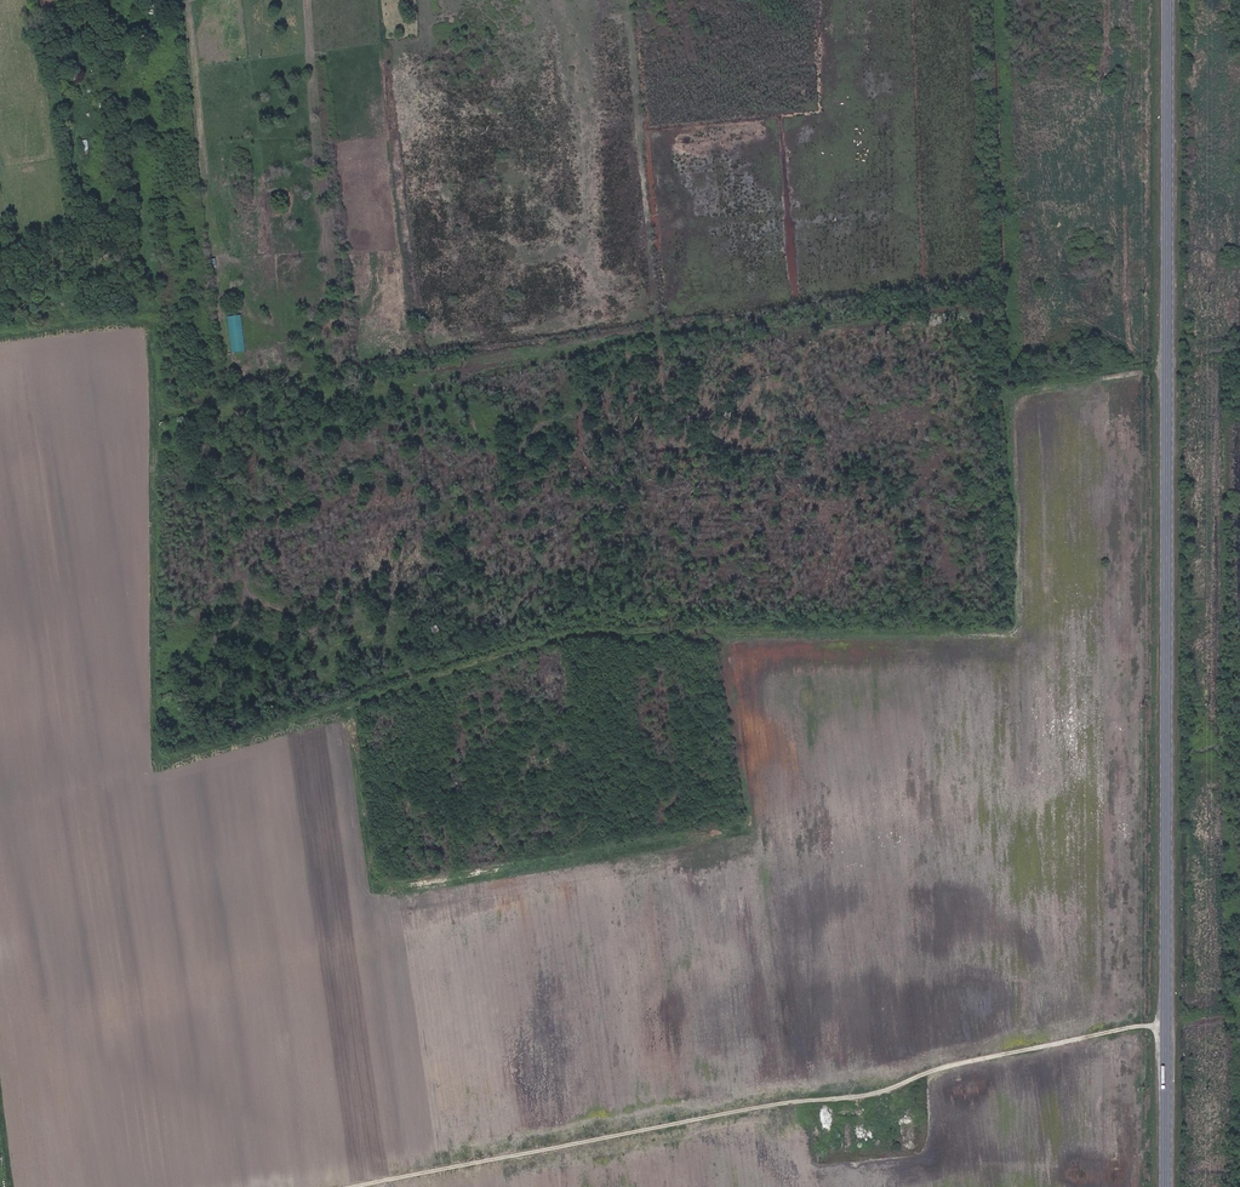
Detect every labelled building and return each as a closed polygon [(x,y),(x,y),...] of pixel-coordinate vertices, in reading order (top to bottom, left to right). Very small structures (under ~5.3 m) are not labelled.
[(43,3),(44,9),(45,15),(47,15),(48,19),(52,19),(52,14),(58,13),(56,0),(42,0),(43,3)] [(80,60),(74,61),(76,72),(82,70),(80,60)] [(69,135),(63,136),(66,149),(72,148),(69,135)] [(87,140),(81,142),(82,151),(84,162),(90,160),(87,140)] [(245,350),(243,314),(229,315),(232,351),(245,350)]
